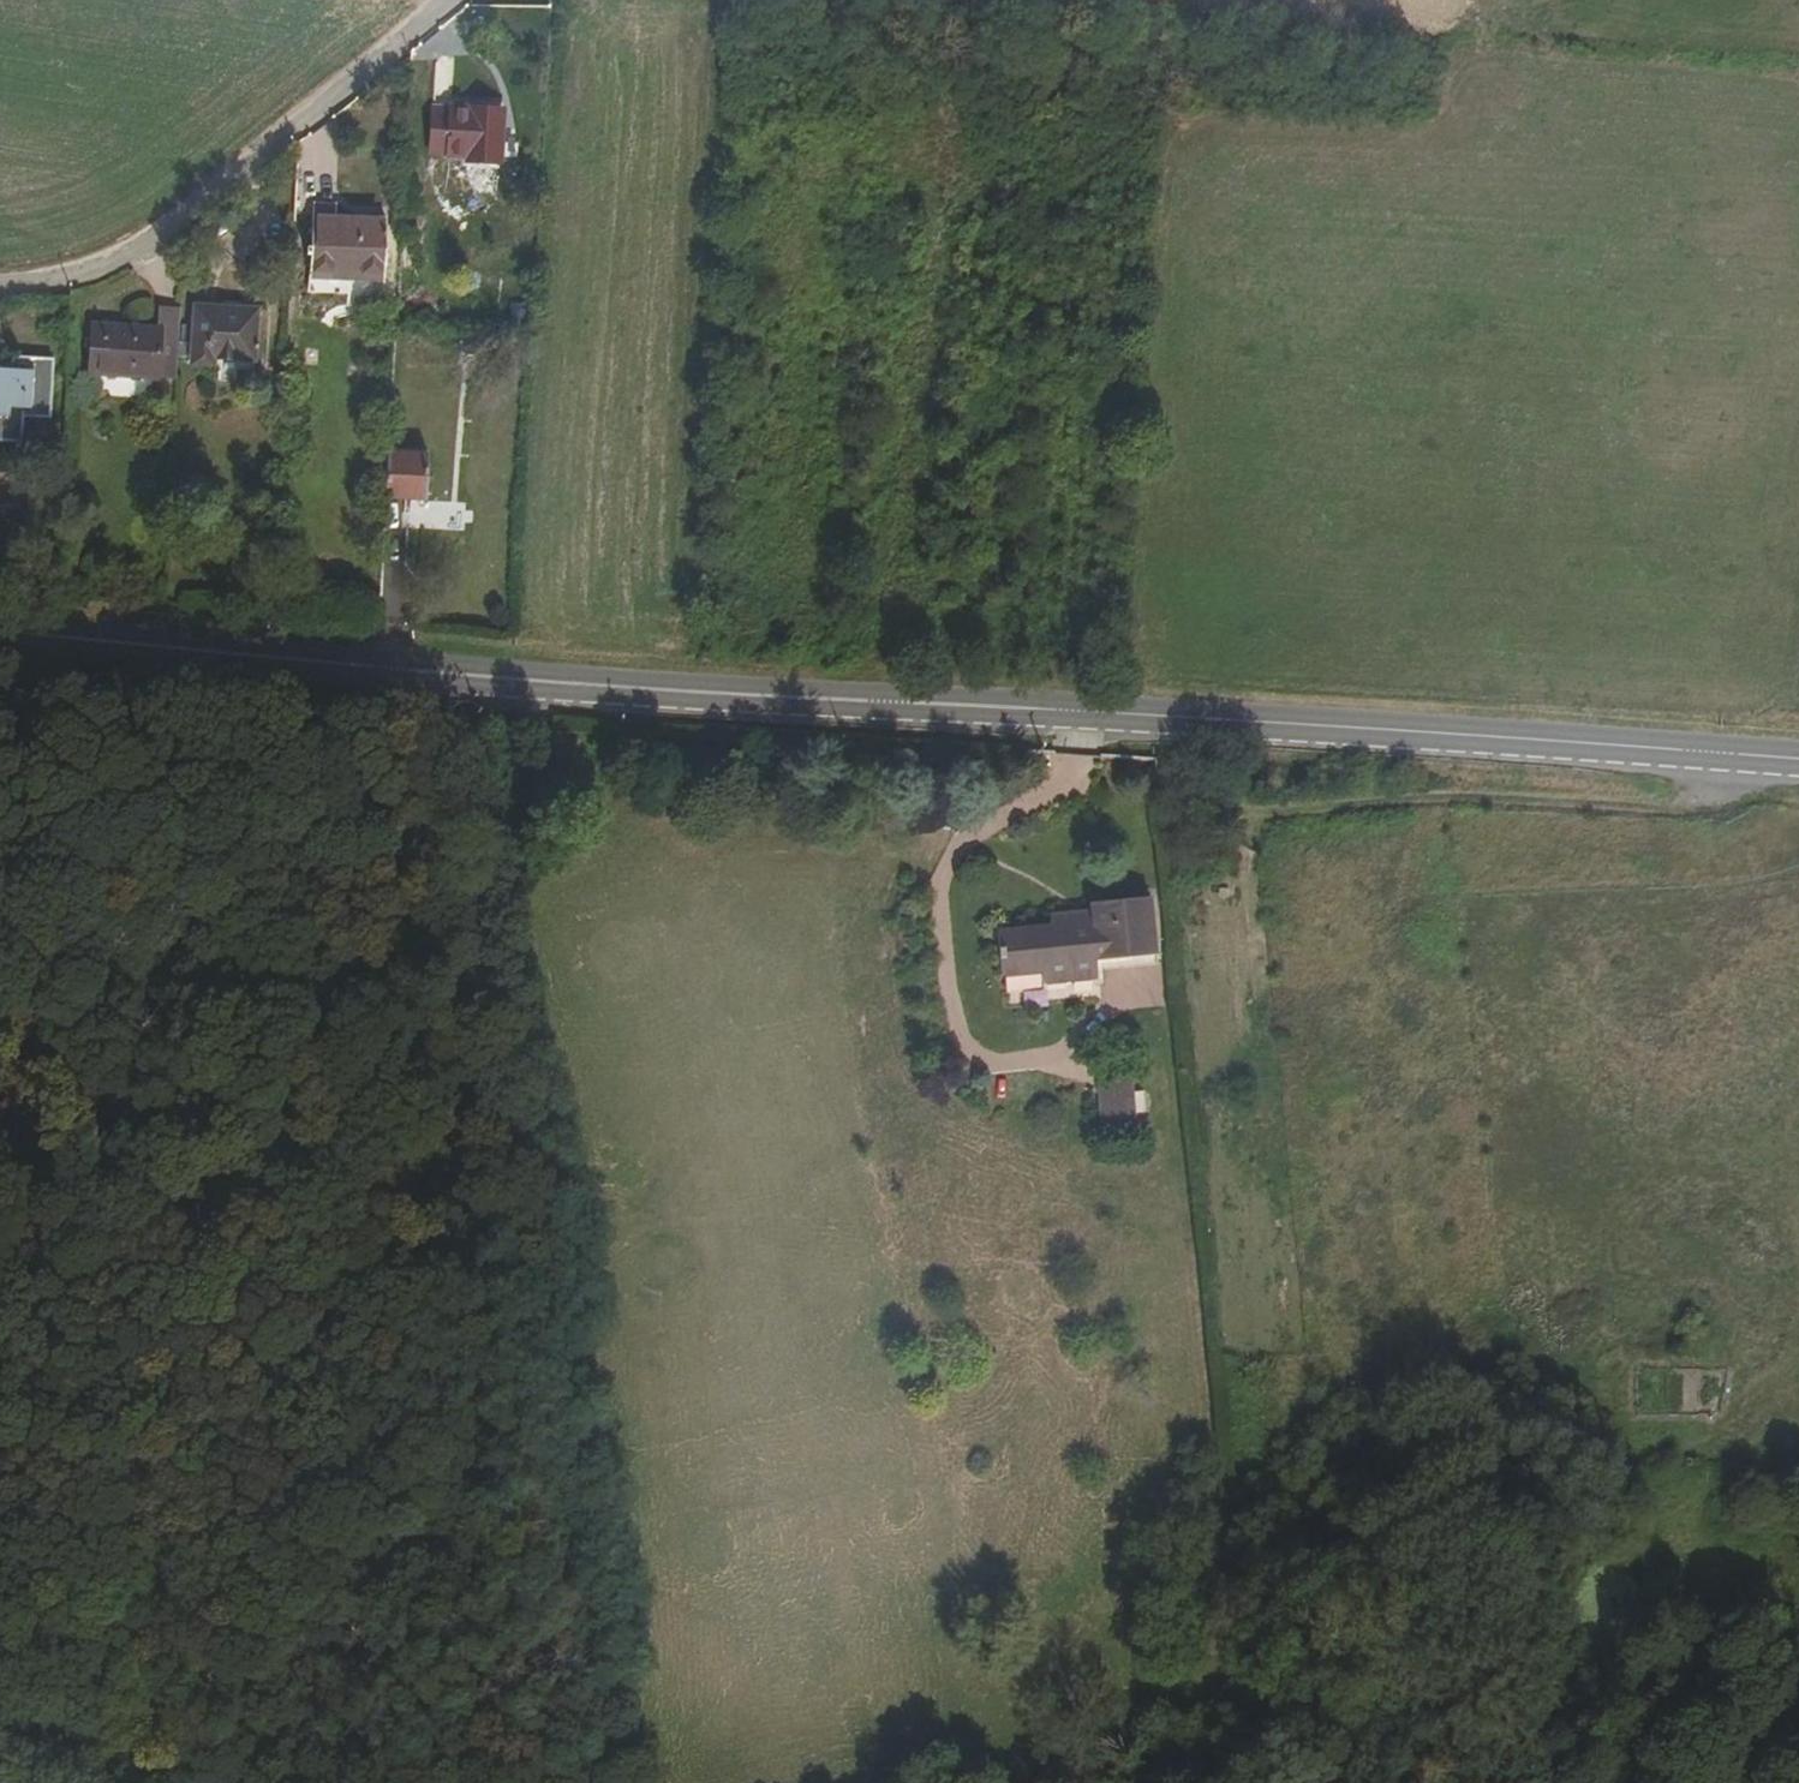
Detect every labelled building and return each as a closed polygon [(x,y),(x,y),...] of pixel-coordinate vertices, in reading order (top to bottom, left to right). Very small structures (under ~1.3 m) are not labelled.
[(505,109),(434,107),(432,156),(503,158),(505,109)] [(341,213),(342,202),(324,201),(320,272),(384,276),(388,215),(341,213)] [(261,301),(203,296),(199,348),(260,353),(261,301)] [(165,381),(181,382),(186,309),(166,307),(164,332),(165,381)] [(165,381),(164,332),(100,329),(96,376),(165,381)] [(23,434),(25,399),(52,400),(54,350),(12,346),(11,359),(0,358),(0,432),(23,434)] [(395,476),(392,520),(438,522),(439,479),(395,476)] [(1157,981),(1153,923),(1091,923),(1082,937),(1077,952),(1078,969),(1086,981),(1102,985),(1157,981)] [(1131,1070),(1096,1071),(1097,1130),(1132,1130),(1131,1070)]
